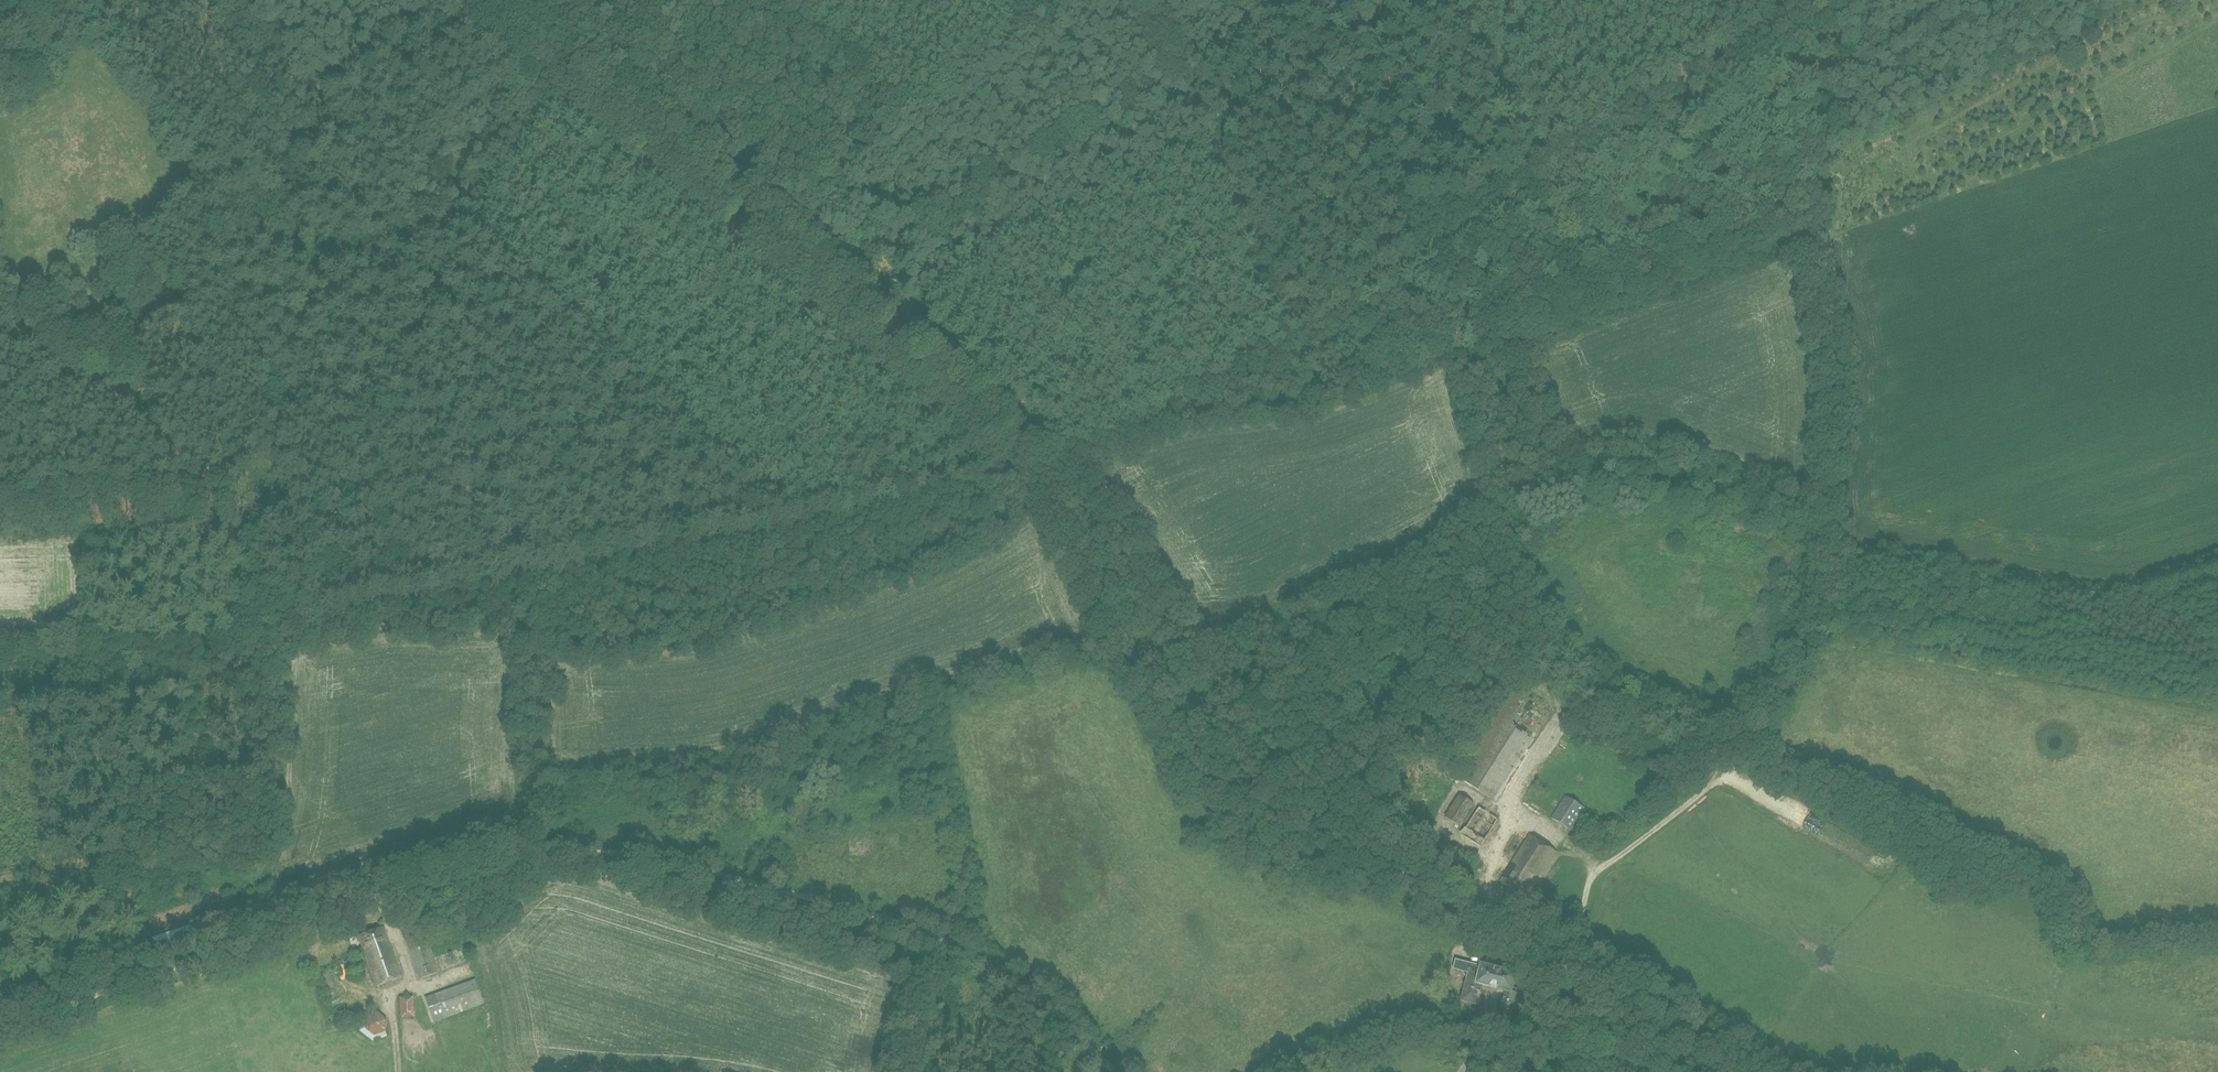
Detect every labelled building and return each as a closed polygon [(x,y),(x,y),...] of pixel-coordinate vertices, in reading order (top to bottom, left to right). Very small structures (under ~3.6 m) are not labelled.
[(1492,799),(1521,746),(1523,746),(1527,738),(1512,730),(1478,791),(1492,799)] [(1475,789),(1489,766),(1474,757),(1460,780),(1475,789)] [(1474,804),(1458,794),(1444,817),(1459,826),(1474,804)] [(1570,829),(1584,808),(1566,796),(1552,817),(1570,829)] [(1479,846),(1497,819),(1479,807),(1461,834),(1479,846)] [(1555,852),(1529,835),(1500,881),(1526,898),(1555,852)] [(398,922),(419,979),(439,972),(418,914),(398,922)] [(401,977),(383,927),(359,935),(376,986),(401,977)] [(1494,987),(1498,969),(1481,964),(1481,965),(1455,959),(1453,968),(1463,971),(1467,978),(1461,1000),(1477,1004),(1482,984),(1494,987)] [(1515,973),(1498,969),(1494,987),(1505,990),(1500,1010),(1511,1013),(1517,988),(1512,987),(1513,984),(1538,990),(1541,981),(1515,974),(1515,973)] [(475,980),(425,998),(434,1022),(484,1004),(475,980)] [(399,997),(401,1018),(414,1017),(413,996),(399,997)] [(368,1034),(382,1033),(381,1008),(360,1009),(361,1025),(367,1025),(368,1034)] [(342,1024),(340,1013),(326,1017),(330,1028),(342,1024)]
